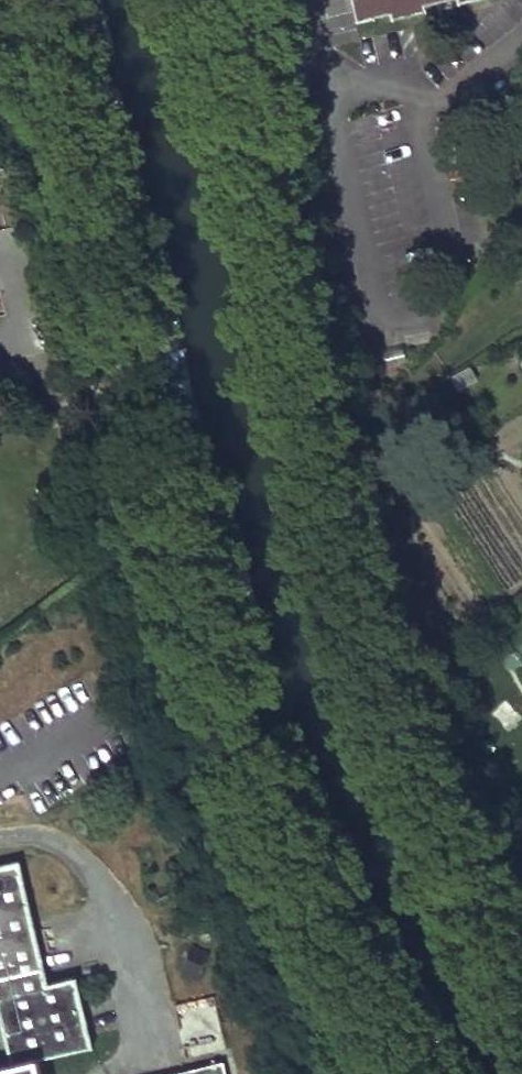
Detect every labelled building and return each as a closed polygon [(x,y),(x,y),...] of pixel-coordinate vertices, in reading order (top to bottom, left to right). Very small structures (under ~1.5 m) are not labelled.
[(358,20),(392,12),(394,19),(427,11),(426,4),(444,0),(354,0),(358,20)] [(0,868),(0,1011),(13,1064),(0,1067),(0,1073),(39,1073),(35,1059),(90,1046),(74,981),(48,987),(18,864),(0,868)] [(177,1002),(183,1044),(221,1039),(215,997),(177,1002)] [(221,1057),(157,1073),(225,1073),(221,1057)]
